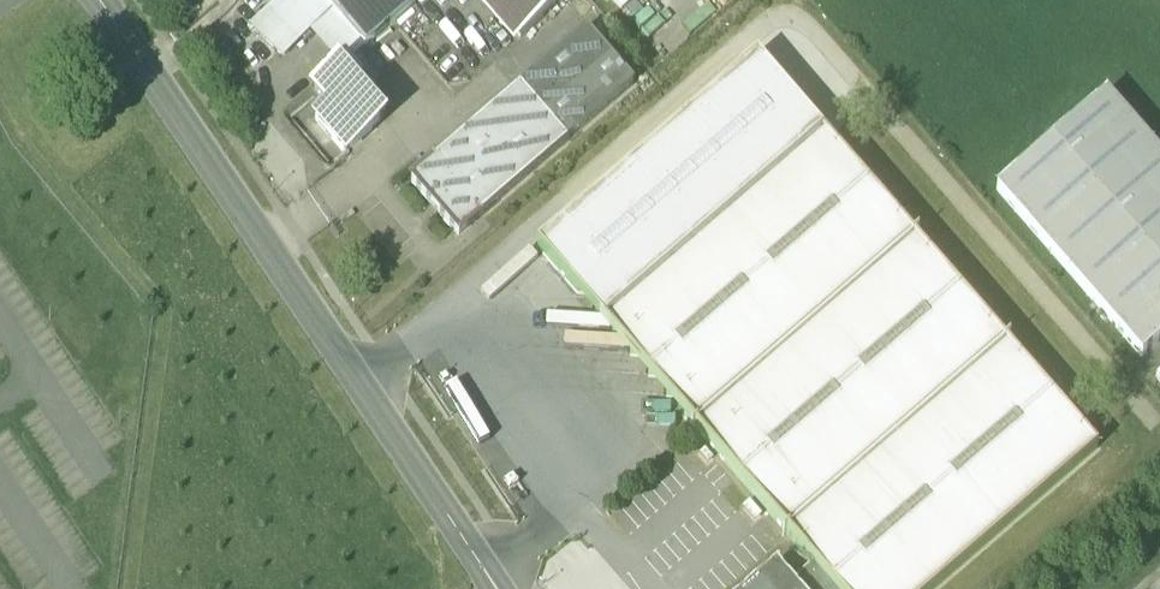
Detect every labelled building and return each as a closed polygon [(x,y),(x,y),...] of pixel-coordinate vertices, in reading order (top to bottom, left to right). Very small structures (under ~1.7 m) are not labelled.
[(334,9),(326,0),(278,0),(254,24),(283,58),(334,9)] [(414,4),(410,0),(326,0),(334,9),(366,46),(414,4)] [(565,0),(487,0),(521,39),(566,1),(565,0)] [(634,85),(586,30),(521,88),(568,142),(634,85)] [(615,315),(823,133),(757,58),(539,248),(605,323),(615,315)] [(344,66),(314,92),(328,108),(316,118),(347,154),(383,123),(353,89),(359,84),(344,66)] [(521,88),(412,182),(459,237),(568,142),(521,88)] [(1106,97),(997,191),(1142,359),(1159,343),(1159,159),(1106,97)] [(823,133),(615,315),(613,335),(632,337),(631,356),(650,357),(649,377),(668,378),(667,397),(686,399),(685,418),(813,566),(834,588),(937,588),(1097,449),(823,133)] [(750,588),(834,588),(813,566),(792,584),(776,566),(750,588)]
